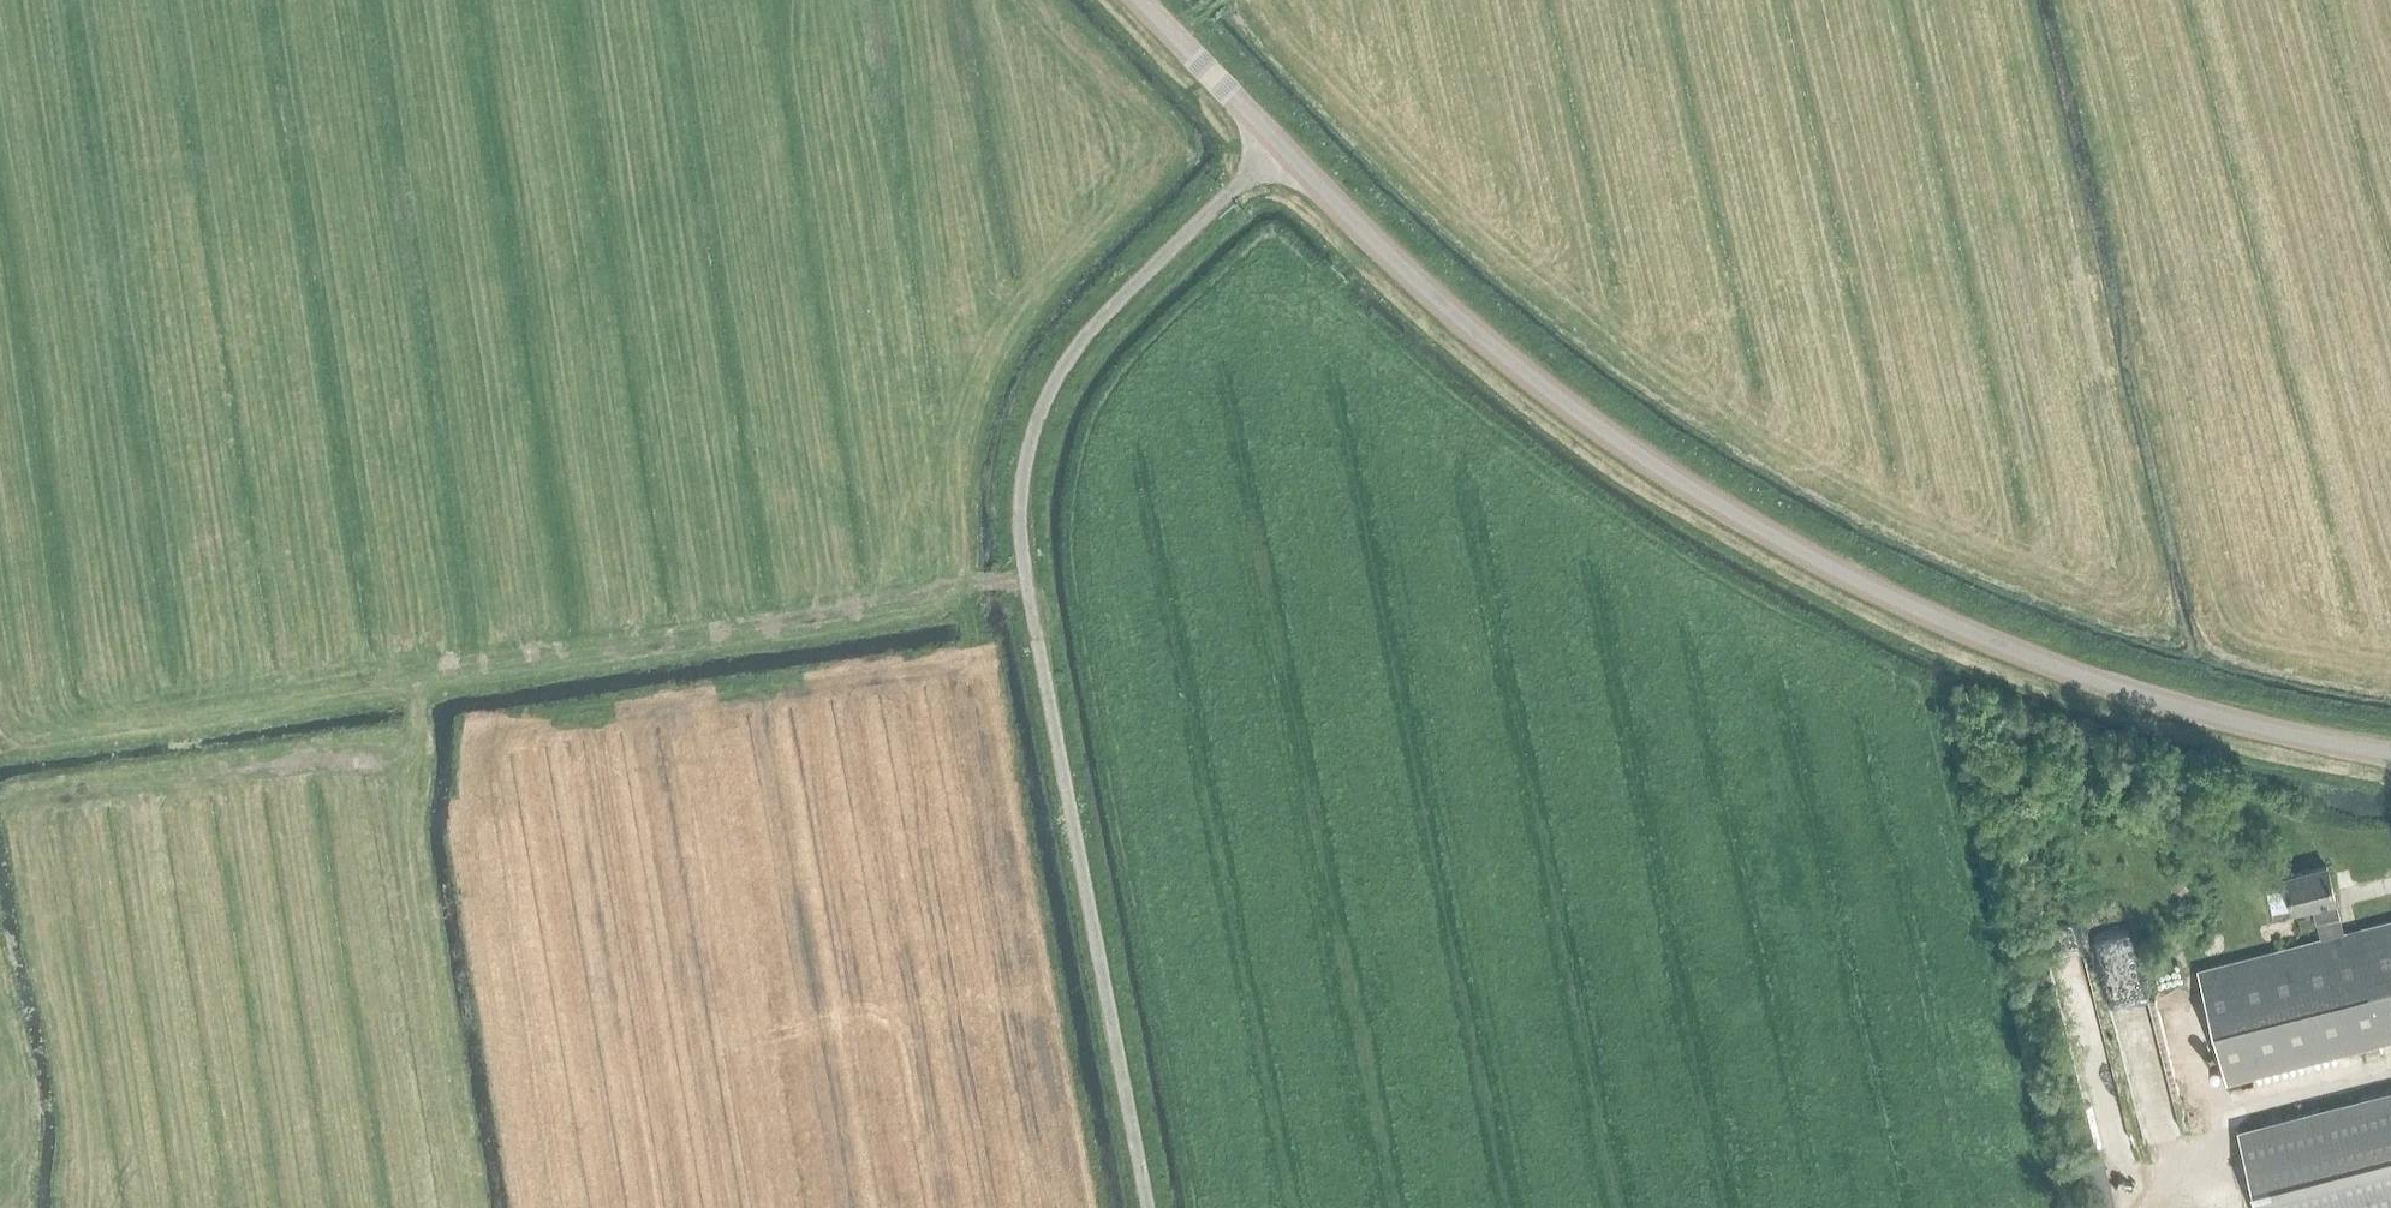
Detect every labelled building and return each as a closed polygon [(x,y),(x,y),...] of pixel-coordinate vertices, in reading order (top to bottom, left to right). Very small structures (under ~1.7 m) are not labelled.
[(2293,911),(2311,906),(2320,939),(2197,971),(2227,1084),(2390,1040),(2390,920),(2343,933),(2326,866),(2284,877),(2293,911)] [(2241,1135),(2260,1207),(2390,1207),(2390,1096),(2241,1135)]
